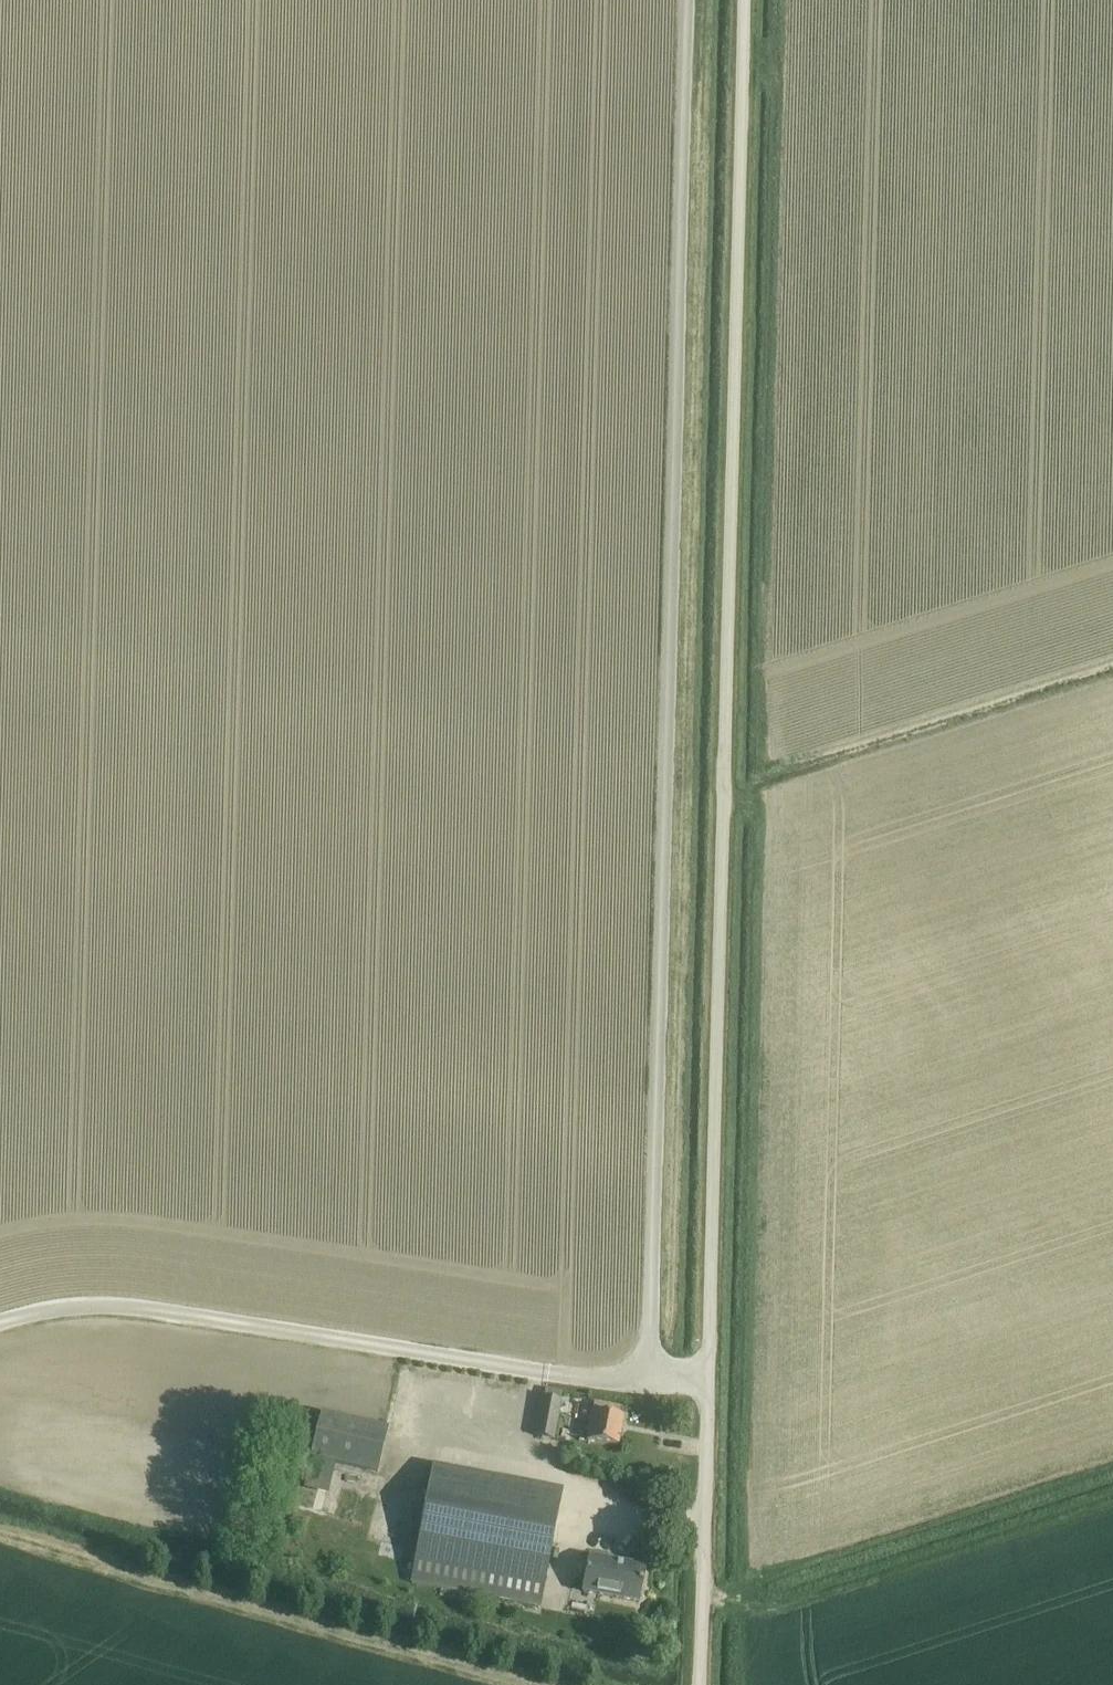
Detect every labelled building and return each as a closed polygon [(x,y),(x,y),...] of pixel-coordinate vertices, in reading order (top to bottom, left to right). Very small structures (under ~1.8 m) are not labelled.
[(554,1441),(562,1403),(543,1399),(536,1438),(554,1441)] [(618,1448),(623,1419),(622,1419),(624,1411),(593,1406),(586,1443),(618,1448)] [(378,1477),(389,1429),(320,1413),(309,1460),(378,1477)] [(562,1492),(540,1488),(433,1468),(416,1554),(411,1582),(501,1598),(540,1606),(562,1492)] [(601,1515),(600,1527),(623,1530),(625,1518),(601,1515)] [(639,1604),(646,1570),(590,1560),(583,1593),(639,1604)]
